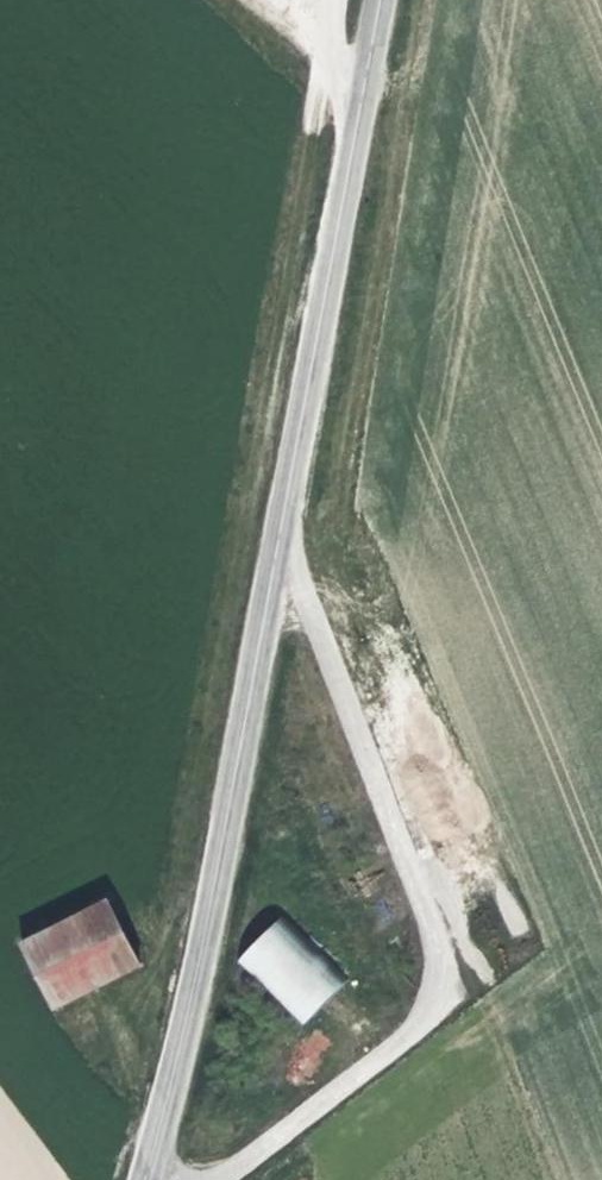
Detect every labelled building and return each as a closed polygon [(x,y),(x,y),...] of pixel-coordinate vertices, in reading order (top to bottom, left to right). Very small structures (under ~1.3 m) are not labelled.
[(140,962),(105,895),(21,937),(53,1004),(140,962)] [(284,913),(238,958),(303,1022),(348,977),(284,913)]
